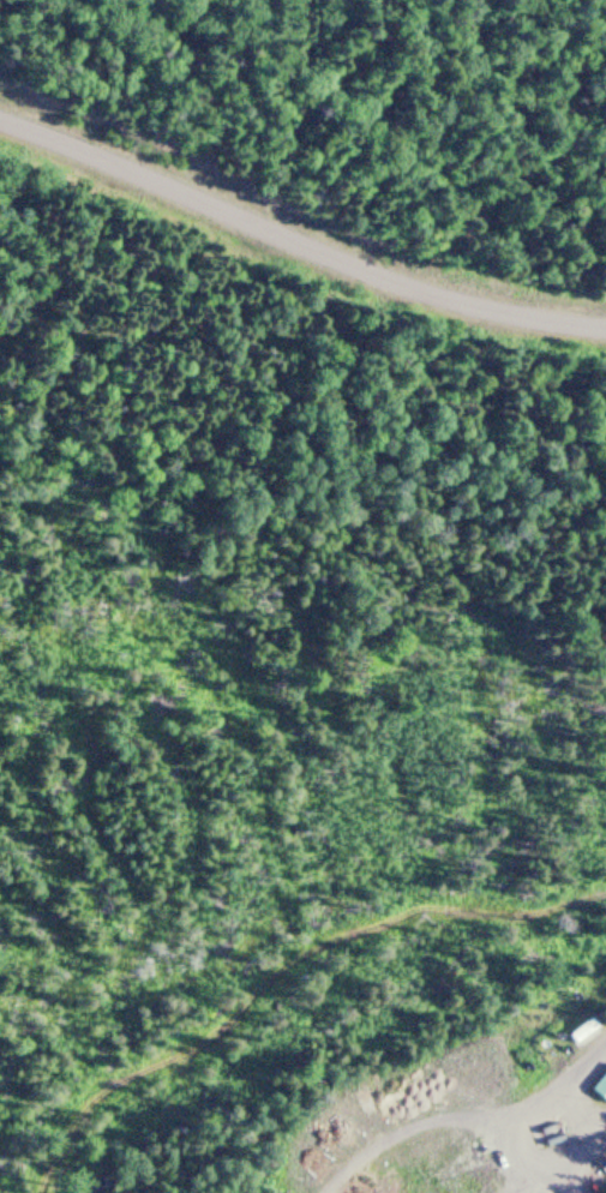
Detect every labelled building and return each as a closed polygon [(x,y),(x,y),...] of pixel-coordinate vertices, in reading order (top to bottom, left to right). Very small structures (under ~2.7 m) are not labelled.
[(567,1044),(587,1051),(596,1026),(576,1019),(567,1044)] [(591,1094),(605,1103),(605,1070),(591,1094)]
